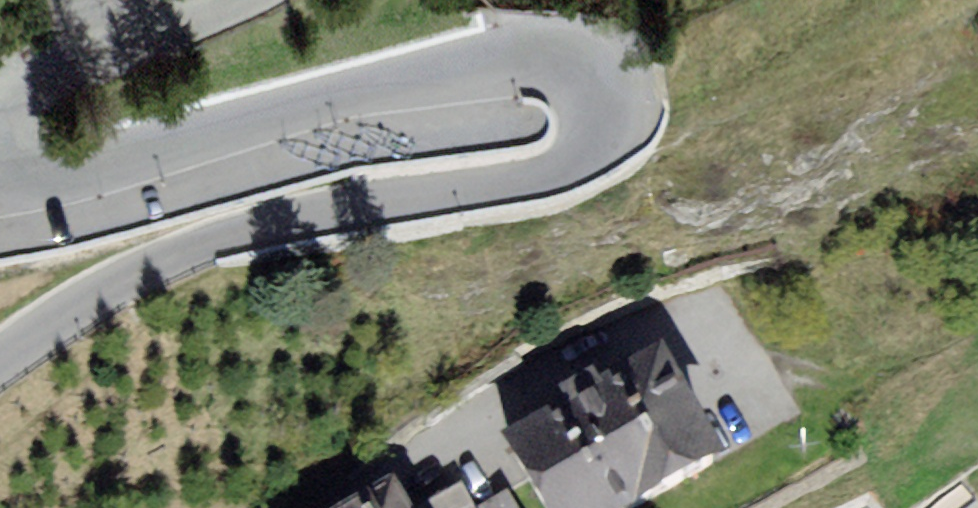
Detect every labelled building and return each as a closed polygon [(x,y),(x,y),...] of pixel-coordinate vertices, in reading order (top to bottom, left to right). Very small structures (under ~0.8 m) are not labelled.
[(542,507),(635,507),(713,466),(663,375),(514,456),(542,507)]
